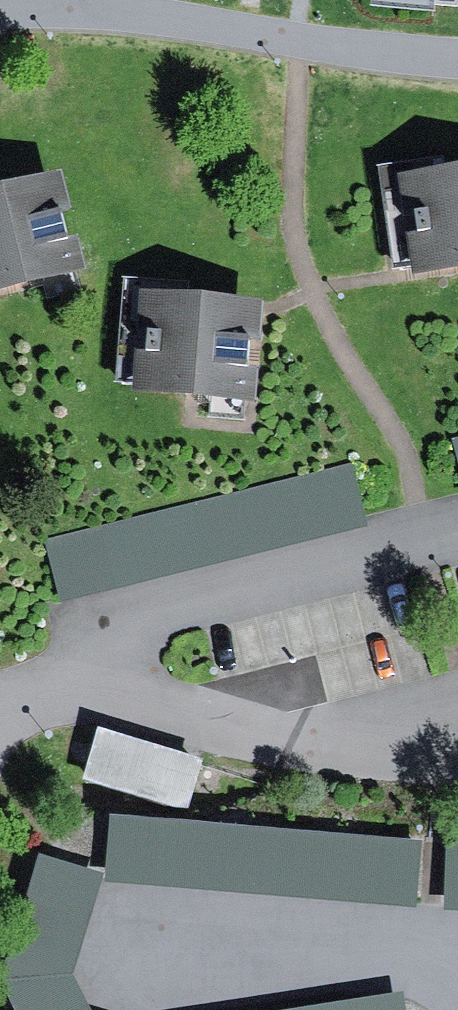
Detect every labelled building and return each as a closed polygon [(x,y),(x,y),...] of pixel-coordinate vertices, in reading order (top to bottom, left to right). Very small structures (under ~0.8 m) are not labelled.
[(457,258),(457,179),(450,180),(404,188),(418,265),(457,258)] [(63,263),(41,186),(0,197),(0,281),(63,263)] [(239,310),(139,303),(134,384),(234,390),(238,326),(239,310)] [(348,469),(41,551),(57,609),(59,615),(366,534),(362,519),(348,469)] [(101,730),(97,729),(82,781),(147,799),(189,812),(204,760),(101,730)] [(419,844),(109,820),(104,885),(414,909),(419,844)] [(449,849),(445,910),(457,911),(457,849),(449,849)] [(38,865),(20,921),(0,982),(0,986),(12,1009),(88,1009),(72,979),(104,885),(38,865)] [(400,995),(312,1009),(402,1009),(400,995)]
